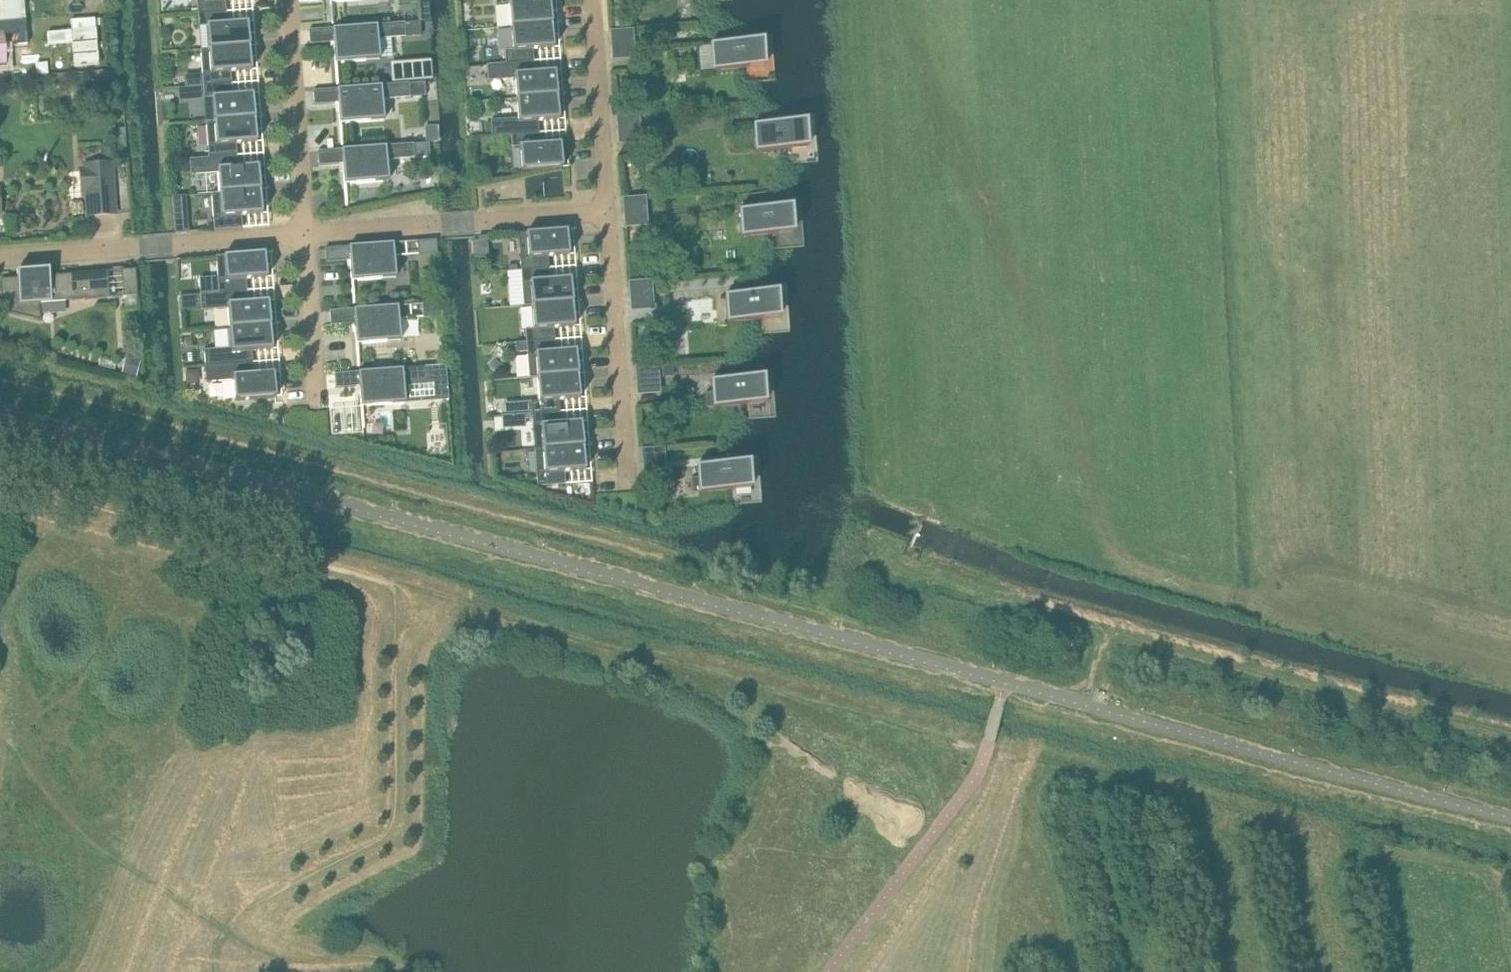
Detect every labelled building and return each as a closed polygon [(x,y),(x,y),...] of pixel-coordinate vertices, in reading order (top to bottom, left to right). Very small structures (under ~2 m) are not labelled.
[(25,19),(24,0),(0,0),(0,21),(25,19)] [(226,11),(225,0),(229,0),(205,0),(205,1),(197,1),(198,14),(226,11)] [(501,3),(509,3),(511,26),(552,23),(550,0),(501,0),(501,3)] [(226,11),(198,14),(199,26),(207,25),(209,49),(250,46),(248,21),(227,23),(226,11)] [(628,17),(614,18),(615,27),(629,26),(628,17)] [(5,63),(3,41),(10,40),(10,45),(28,44),(26,20),(0,21),(0,63),(5,63)] [(334,42),(335,62),(380,59),(378,39),(405,36),(405,22),(309,29),(310,44),(334,42)] [(552,23),(511,26),(513,50),(505,50),(506,63),(534,61),(533,49),(554,48),(552,23)] [(634,28),(610,30),(611,44),(635,42),(634,28)] [(106,30),(58,34),(59,46),(83,44),(85,68),(109,66),(106,30)] [(762,39),(750,40),(710,43),(712,70),(749,68),(749,67),(764,66),(763,40),(762,40),(762,39)] [(250,46),(209,49),(201,49),(203,85),(231,83),(231,72),(251,71),(250,46)] [(397,61),(398,82),(432,80),(431,59),(397,61)] [(534,61),(506,63),(487,64),(488,80),(515,79),(516,98),(557,95),(555,70),(535,72),(534,61)] [(111,93),(110,80),(93,81),(94,95),(111,93)] [(409,83),(313,90),(314,104),(338,102),(340,123),(341,123),(384,120),(383,99),(410,97),(424,96),(423,82),(409,83)] [(231,83),(203,85),(204,98),(212,97),(214,121),(255,118),(253,93),(232,94),(231,83)] [(557,95),(516,98),(518,118),(491,120),(492,136),(511,135),(539,132),(538,121),(559,120),(557,95)] [(639,112),(616,114),(617,128),(641,126),(639,112)] [(255,118),(214,121),(206,121),(209,157),(237,155),(236,144),(257,142),(255,118)] [(805,120),(793,121),(753,124),(755,151),(792,148),(792,147),(808,146),(806,121),(805,121),(805,120)] [(427,124),(415,125),(416,142),(428,141),(427,124)] [(540,143),(539,132),(511,135),(512,147),(520,147),(522,171),(563,168),(561,142),(540,143)] [(106,144),(103,148),(103,155),(107,159),(113,158),(117,154),(116,147),(112,143),(106,144)] [(413,143),(318,150),(319,165),(343,163),(344,184),(389,180),(387,160),(415,158),(413,143)] [(237,155),(209,157),(190,159),(191,175),(218,173),(219,192),(260,189),(259,165),(238,166),(237,155)] [(182,159),(184,175),(191,175),(190,158),(182,159)] [(89,215),(115,213),(111,163),(85,165),(85,170),(81,171),(82,189),(87,189),(89,215)] [(260,189),(219,192),(211,193),(214,230),(242,228),(241,216),(262,214),(260,189)] [(646,196),(622,197),(623,211),(647,209),(646,196)] [(791,205),(769,207),(739,209),(741,236),(778,234),(778,233),(793,231),(791,206),(791,205)] [(186,231),(185,219),(173,220),(174,232),(186,231)] [(521,270),(549,268),(548,257),(569,255),(567,229),(518,233),(521,270)] [(438,253),(437,239),(417,241),(418,255),(438,253)] [(325,247),(325,248),(326,262),(350,260),(352,281),(396,277),(394,242),(325,247)] [(219,293),(247,290),(246,279),(267,278),(265,252),(216,256),(219,293)] [(49,268),(36,269),(17,271),(17,277),(1,279),(3,305),(7,305),(7,311),(6,311),(6,312),(41,320),(42,319),(37,318),(36,302),(95,298),(94,272),(50,275),(49,268)] [(549,268),(521,270),(524,306),(532,305),(573,302),(571,277),(550,279),(549,268)] [(136,269),(122,270),(124,296),(138,295),(136,269)] [(629,295),(653,293),(652,279),(628,281),(629,295)] [(247,290),(219,293),(200,294),(201,310),(228,308),(230,328),(271,325),(269,300),(248,301),(247,290)] [(777,290),(765,291),(725,294),(727,322),(764,319),(764,318),(779,317),(777,291),(777,290)] [(441,302),(422,303),(423,318),(442,316),(441,302)] [(573,302),(532,305),(534,328),(526,329),(526,341),(555,339),(554,328),(575,327),(573,302)] [(355,323),(356,343),(401,340),(398,305),(330,310),(331,325),(355,323)] [(271,325),(230,328),(231,348),(204,350),(205,366),(252,362),(252,351),(272,349),(271,325)] [(555,339),(526,341),(529,377),(537,377),(578,374),(576,349),(555,351),(555,339)] [(122,374),(137,378),(141,362),(126,358),(122,374)] [(252,362),(205,366),(207,382),(233,380),(235,400),(276,397),(274,372),(253,373),(252,362)] [(635,379),(659,377),(658,363),(635,365),(635,379)] [(446,365),(427,366),(428,381),(447,379),(446,365)] [(673,366),(663,366),(663,376),(673,376),(673,366)] [(424,380),(423,367),(334,373),(336,387),(359,386),(361,406),(406,403),(404,382),(424,380)] [(198,370),(186,371),(187,383),(193,383),(198,376),(198,370)] [(578,374),(537,377),(539,400),(531,401),(532,414),(560,411),(559,400),(580,399),(578,374)] [(763,376),(742,377),(711,379),(712,392),(705,392),(706,407),(750,404),(749,403),(765,402),(763,376)] [(560,411),(532,414),(532,419),(534,449),(583,446),(582,421),(561,422),(560,411)] [(532,414),(518,415),(519,426),(525,426),(524,420),(532,419),(532,414)] [(585,470),(583,446),(534,449),(537,486),(565,484),(565,472),(585,470)] [(642,462),(666,461),(665,447),(641,448),(642,462)] [(749,461),(728,462),(697,465),(698,477),(691,478),(692,492),(735,489),(735,488),(751,487),(749,462),(749,461)]
